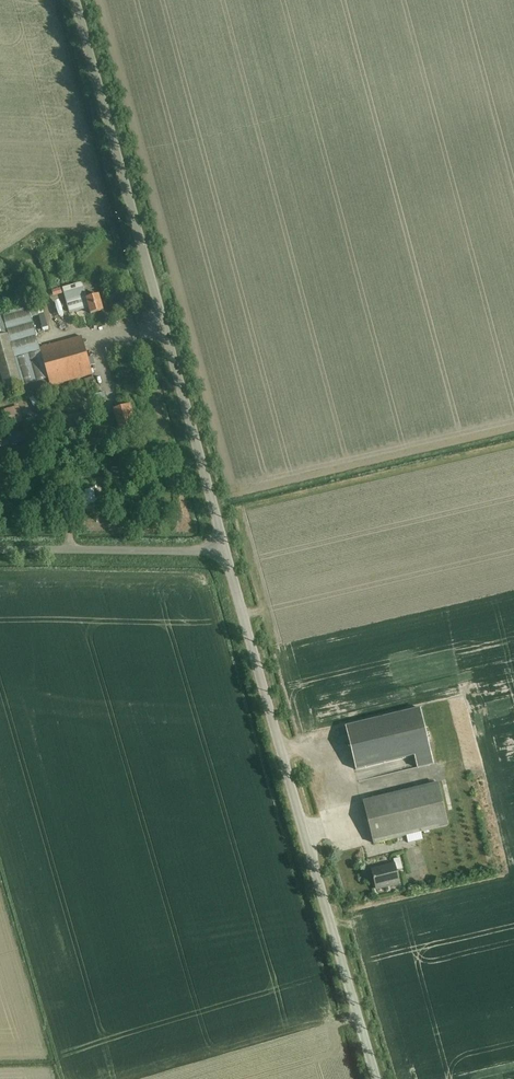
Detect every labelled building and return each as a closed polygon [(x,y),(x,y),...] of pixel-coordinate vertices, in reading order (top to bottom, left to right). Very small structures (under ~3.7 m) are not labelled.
[(52,282),(53,289),(63,287),(62,280),(52,282)] [(82,282),(61,288),(68,313),(87,308),(89,315),(102,311),(97,296),(87,298),(82,282)] [(60,288),(51,291),(53,296),(62,294),(60,288)] [(0,316),(0,374),(9,404),(27,399),(26,394),(49,387),(91,375),(81,337),(39,349),(37,350),(28,318),(38,315),(43,331),(48,330),(41,305),(36,306),(36,309),(27,312),(26,309),(0,316)] [(97,391),(93,377),(84,379),(88,394),(97,391)] [(113,410),(119,431),(133,427),(129,415),(132,414),(130,405),(113,410)] [(23,422),(18,406),(4,410),(8,426),(23,422)] [(0,440),(0,450),(23,444),(20,435),(0,440)] [(84,492),(85,506),(95,505),(94,491),(84,492)] [(345,727),(355,770),(414,756),(417,768),(433,764),(420,708),(345,727)] [(363,801),(373,844),(448,826),(437,783),(363,801)] [(371,870),(376,889),(399,883),(396,870),(402,869),(399,858),(393,860),(394,864),(371,870)]
